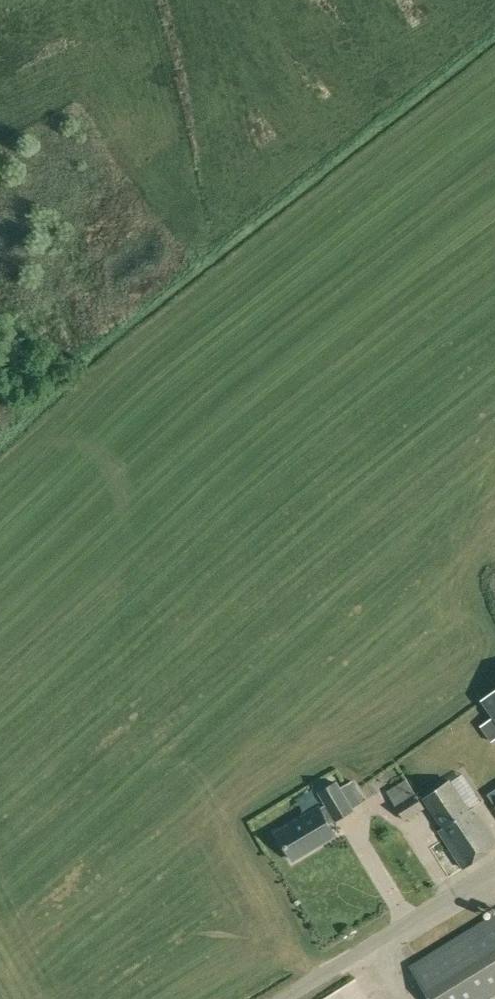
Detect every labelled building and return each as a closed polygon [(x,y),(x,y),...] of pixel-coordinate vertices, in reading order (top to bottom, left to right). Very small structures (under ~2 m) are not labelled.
[(476,691),(487,710),(475,718),(487,737),(494,732),(494,680),(476,691)] [(407,779),(388,791),(405,818),(424,807),(407,779)] [(494,845),(494,839),(474,806),(470,809),(451,779),(424,797),(443,826),(438,829),(462,867),(494,845)] [(329,823),(352,809),(335,781),(320,791),(326,802),(277,832),(293,859),(335,833),(329,823)] [(411,964),(432,998),(480,998),(494,989),(494,913),(411,964)]
